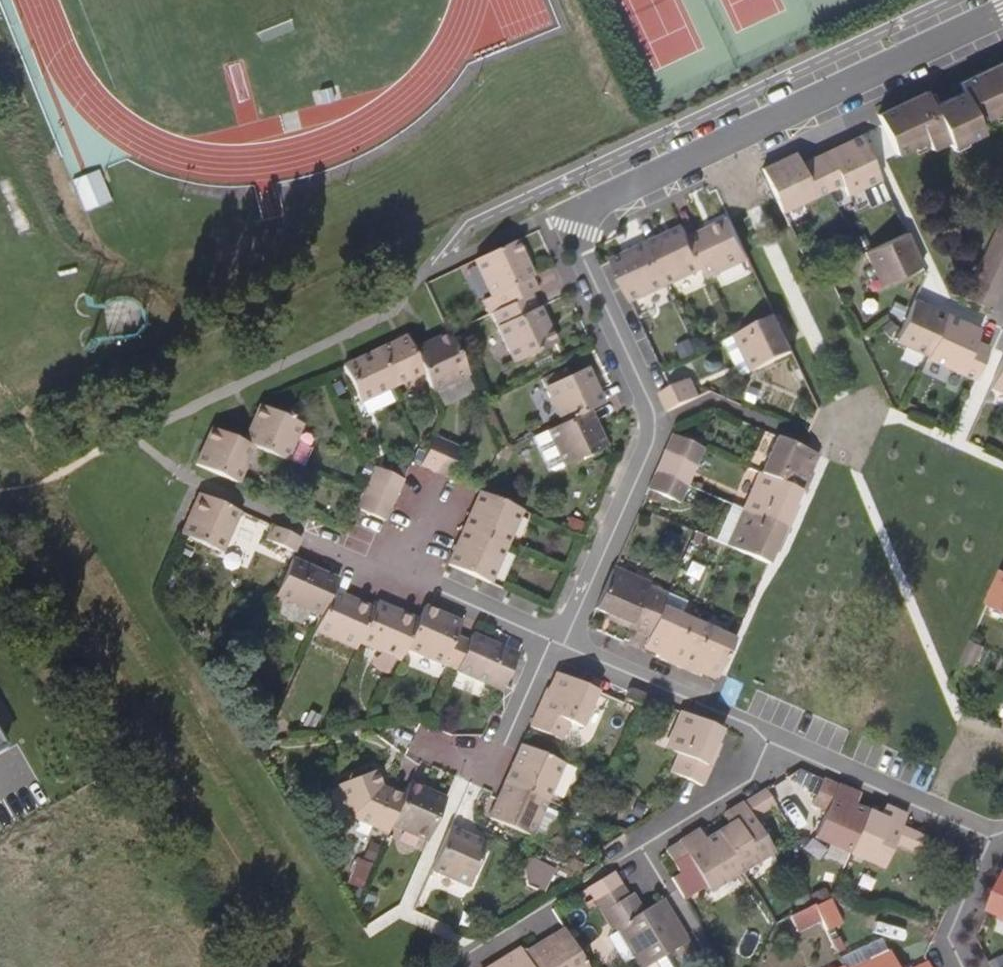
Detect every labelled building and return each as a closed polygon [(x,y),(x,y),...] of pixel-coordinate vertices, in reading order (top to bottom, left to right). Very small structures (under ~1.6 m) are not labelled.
[(958,84),(962,93),(976,123),(1002,111),(1002,64),(958,84)] [(925,92),(878,115),(897,155),(926,141),(931,149),(948,141),(952,146),(980,133),(976,123),(962,93),(932,107),(925,92)] [(862,137),(815,159),(829,191),(842,185),(848,196),(882,181),(862,137)] [(763,169),(783,212),(829,191),(815,159),(802,165),(796,154),(763,169)] [(74,176),(86,209),(113,199),(101,166),(74,176)] [(749,260),(730,220),(689,240),(703,269),(708,280),(749,260)] [(1002,237),(1002,222),(1000,221),(995,233),(1002,237)] [(648,245),(667,286),(703,269),(689,240),(684,229),(648,245)] [(1002,253),(1002,237),(995,233),(989,246),(1002,253)] [(880,287),(923,267),(907,234),(864,254),(880,287)] [(515,242),(473,261),(490,296),(497,311),(531,295),(539,291),(515,242)] [(612,262),(631,304),(667,286),(648,245),(612,262)] [(1002,269),(1002,253),(989,246),(983,259),(1002,269)] [(497,311),(489,315),(514,364),(554,346),(531,295),(497,311)] [(489,315),(497,311),(490,296),(482,300),(489,315)] [(894,341),(928,357),(946,315),(912,299),(894,341)] [(980,331),(946,315),(928,357),(927,359),(974,380),(989,349),(975,342),(980,331)] [(780,316),(777,318),(737,336),(755,372),(793,354),(785,336),(789,335),(780,316)] [(468,376),(448,335),(412,351),(422,373),(432,393),(468,376)] [(422,373),(412,351),(406,338),(373,353),(389,388),(422,373)] [(389,388),(373,353),(341,368),(358,403),(389,388)] [(990,387),(1002,393),(1002,360),(990,387)] [(662,371),(670,389),(691,380),(682,362),(662,371)] [(562,424),(589,412),(603,405),(586,368),(545,387),(562,424)] [(660,394),(668,412),(699,398),(691,380),(670,389),(660,394)] [(259,406),(243,443),(254,448),(280,460),(297,423),(280,416),(259,406)] [(562,424),(534,437),(549,470),(555,472),(606,448),(589,412),(562,424)] [(196,466),(238,485),(254,448),(243,443),(212,430),(196,466)] [(671,435),(663,453),(696,468),(704,449),(671,435)] [(446,444),(433,439),(428,452),(421,467),(434,473),(446,444)] [(815,456),(801,449),(778,439),(761,475),(800,493),(804,494),(813,476),(808,473),(815,456)] [(434,473),(449,480),(461,451),(446,444),(434,473)] [(414,464),(421,467),(428,452),(420,448),(414,464)] [(663,453),(655,472),(688,486),(696,468),(663,453)] [(368,483),(397,495),(403,481),(374,468),(368,483)] [(655,472),(647,490),(679,505),(688,486),(655,472)] [(745,512),(788,531),(796,512),(793,510),(800,493),(761,475),(745,512)] [(362,496),(391,509),(397,495),(368,483),(362,496)] [(522,512),(479,493),(463,530),(505,548),(522,512)] [(199,495),(181,536),(222,554),(240,514),(199,495)] [(384,523),(391,509),(362,496),(355,511),(384,523)] [(729,549),(731,549),(767,566),(775,548),(780,549),(788,531),(745,512),(729,549)] [(295,554),(301,541),(269,527),(264,539),(295,554)] [(447,566),(489,585),(505,548),(463,530),(447,566)] [(337,580),(292,561),(277,595),(274,596),(321,617),(332,592),(337,580)] [(660,608),(661,606),(644,599),(649,587),(612,570),(605,586),(595,609),(613,617),(611,622),(647,638),(660,608)] [(988,606),(1002,613),(1002,571),(988,606)] [(321,617),(315,632),(356,650),(359,643),(373,610),(332,592),(321,617)] [(660,660),(678,668),(697,625),(678,616),(684,603),(666,595),(661,606),(660,608),(647,638),(643,647),(662,656),(660,660)] [(376,604),(373,610),(359,643),(400,662),(405,650),(418,622),(376,604)] [(423,608),(418,622),(405,650),(456,673),(468,643),(455,638),(461,625),(423,608)] [(678,668),(697,677),(699,672),(717,681),(734,642),(697,625),(678,668)] [(471,637),(468,643),(456,673),(501,693),(517,657),(471,637)] [(971,642),(961,666),(974,671),(984,649),(971,642)] [(597,692),(558,674),(550,692),(545,690),(528,727),(561,741),(569,723),(580,728),(597,692)] [(638,710),(644,697),(629,690),(623,703),(638,710)] [(299,729),(308,732),(314,717),(305,713),(299,729)] [(722,731),(683,714),(667,751),(678,756),(670,773),(686,780),(702,787),(719,750),(714,748),(722,731)] [(575,769),(521,745),(504,781),(547,800),(550,794),(562,799),(575,769)] [(390,825),(402,798),(380,789),(374,772),(339,786),(350,818),(386,834),(390,825)] [(850,854),(868,813),(855,808),(859,796),(823,780),(813,805),(827,811),(816,839),(850,854)] [(547,800),(504,781),(498,796),(488,818),(496,822),(540,842),(553,812),(543,808),(547,800)] [(408,784),(402,798),(390,825),(426,841),(445,800),(408,784)] [(765,790),(724,816),(730,826),(718,833),(741,871),(772,852),(752,819),(775,805),(765,790)] [(906,818),(885,808),(880,818),(868,813),(850,854),(883,869),(896,843),(918,854),(925,838),(902,828),(906,818)] [(449,829),(431,871),(466,887),(485,845),(449,829)] [(741,871),(718,833),(705,841),(700,831),(666,852),(679,874),(692,867),(708,891),(741,871)] [(350,882),(364,887),(373,861),(358,856),(350,882)] [(524,878),(547,888),(556,866),(533,856),(524,878)] [(594,901),(621,886),(613,874),(587,889),(594,901)] [(989,912),(1002,918),(1002,919),(1002,920),(1002,881),(989,912)] [(602,913),(625,899),(628,897),(621,886),(594,901),(602,913)] [(633,894),(628,897),(625,899),(636,917),(644,912),(633,894)] [(655,962),(658,966),(697,966),(701,965),(661,901),(644,912),(636,917),(625,899),(602,913),(613,930),(617,928),(620,932),(607,939),(623,966),(635,958),(640,966),(647,966),(655,962)] [(814,908),(820,921),(826,933),(842,925),(830,900),(814,908)] [(820,921),(814,908),(813,905),(788,918),(795,933),(820,921)] [(569,936),(564,930),(554,936),(559,943),(569,936)] [(522,955),(529,966),(587,966),(569,936),(559,943),(554,936),(522,955)] [(522,955),(519,950),(492,966),(529,966),(522,955)]
